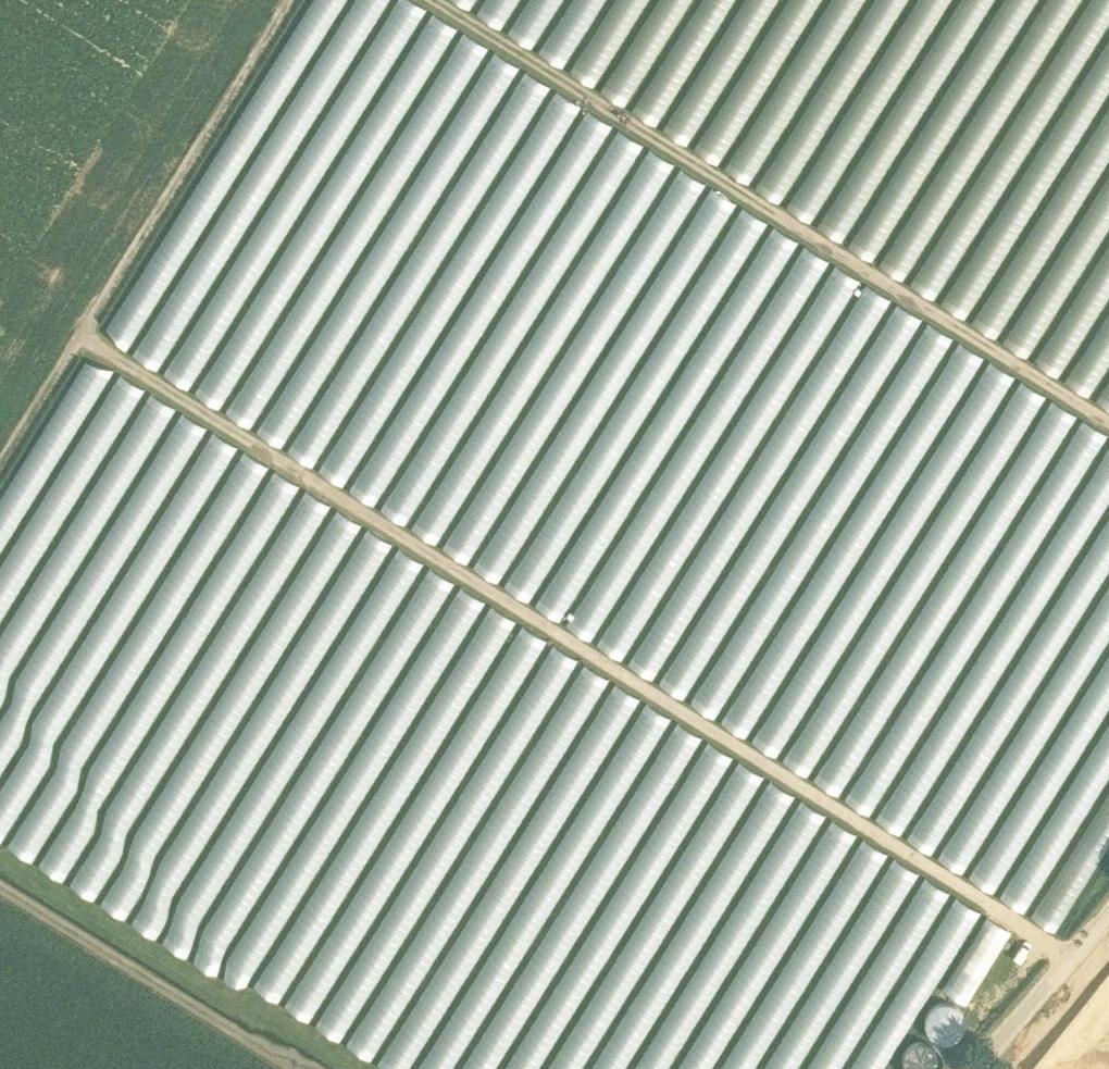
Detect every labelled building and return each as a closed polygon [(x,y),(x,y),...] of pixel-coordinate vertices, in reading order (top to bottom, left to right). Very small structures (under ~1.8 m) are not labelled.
[(542,66),(567,79),(609,0),(577,0),(542,66)] [(627,117),(694,0),(667,0),(607,105),(627,117)] [(754,196),(866,0),(709,0),(637,124),(666,141),(665,142),(696,160),(724,176),(723,178),(754,196)] [(816,234),(940,10),(950,15),(958,0),(928,0),(920,14),(911,9),(794,222),(816,234)] [(827,242),(848,254),(990,0),(962,0),(827,242)] [(855,260),(879,273),(878,275),(910,293),(909,295),(944,314),(1108,18),(1108,0),(1011,0),(994,31),(985,27),(855,260)] [(762,202),(783,214),(878,43),(857,31),(762,202)] [(955,321),(972,330),(971,333),(1004,351),(1003,353),(1034,369),(1108,230),(1108,199),(1099,193),(1108,174),(1108,35),(955,321)] [(258,447),(280,460),(406,248),(400,245),(394,255),(388,252),(343,329),(332,322),(258,447)] [(230,429),(251,441),(334,298),(313,286),(230,429)] [(1070,394),(1095,408),(1094,410),(1108,418),(1108,323),(1070,394)] [(884,834),(1096,435),(1080,427),(1081,425),(1041,404),(829,802),(846,810),(844,813),(884,834)] [(475,581),(496,594),(587,450),(578,444),(567,462),(555,454),(475,581)] [(618,496),(540,620),(560,633),(638,509),(618,496)] [(596,657),(625,674),(709,531),(695,523),(687,537),(673,529),(671,533),(643,516),(571,640),(597,656),(596,657)] [(279,680),(357,533),(335,521),(257,669),(279,680)] [(634,705),(611,694),(612,690),(580,674),(581,671),(549,655),(467,820),(443,809),(389,918),(355,901),(293,1027),(318,1039),(317,1043),(350,1059),(348,1062),(362,1068),(454,1068),(634,705)] [(12,674),(5,670),(7,665),(0,661),(0,696),(12,674)] [(604,987),(727,764),(708,753),(623,907),(625,909),(612,934),(606,930),(582,975),(604,987)] [(682,934),(761,784),(738,772),(652,934),(657,936),(653,943),(660,948),(671,928),(682,934)] [(236,773),(232,787),(231,792),(242,795),(247,776),(236,773)] [(72,889),(93,901),(155,795),(146,790),(141,799),(128,791),(72,889)] [(133,927),(158,941),(228,813),(206,801),(193,824),(160,806),(104,909),(125,920),(163,852),(171,856),(133,927)] [(167,948),(188,960),(263,829),(260,828),(268,815),(250,804),(167,948)] [(477,1068),(505,1068),(548,986),(526,974),(477,1068)] [(590,994),(568,982),(518,1068),(548,1068),(590,994)] [(559,1068),(586,1068),(599,1044),(578,1033),(559,1068)]
